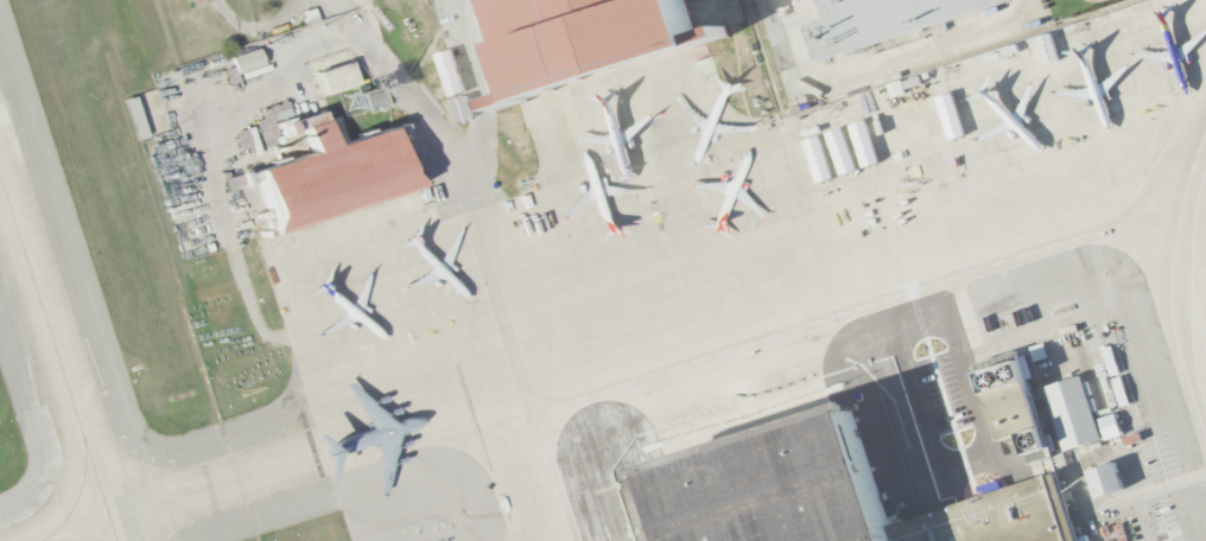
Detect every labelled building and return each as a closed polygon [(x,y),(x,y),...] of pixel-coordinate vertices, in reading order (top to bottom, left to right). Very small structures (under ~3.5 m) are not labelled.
[(519,91),(489,102),(495,117),(516,109),(736,40),(730,24),(703,32),(691,0),(490,0),(519,91)] [(825,18),(812,21),(821,57),(1005,7),(1003,0),(820,0),(825,18)] [(236,75),(239,82),(229,85),(223,71),(234,68),(230,58),(258,49),(264,65),(236,75)] [(317,72),(350,63),(357,85),(324,95),(317,72)] [(123,101),(134,97),(147,138),(137,141),(123,101)] [(254,173),(307,152),(299,128),(324,120),(334,145),(401,122),(410,141),(395,145),(404,170),(415,182),(419,190),(268,237),(266,230),(269,218),(254,173)] [(1064,451),(1102,439),(1081,374),(1043,386),(1064,451)] [(897,524),(858,402),(645,471),(667,540),(1080,540),(1058,472),(897,524)] [(1104,440),(1121,436),(1115,414),(1098,419),(1104,440)] [(1097,495),(1088,470),(1115,462),(1123,486),(1097,495)]
